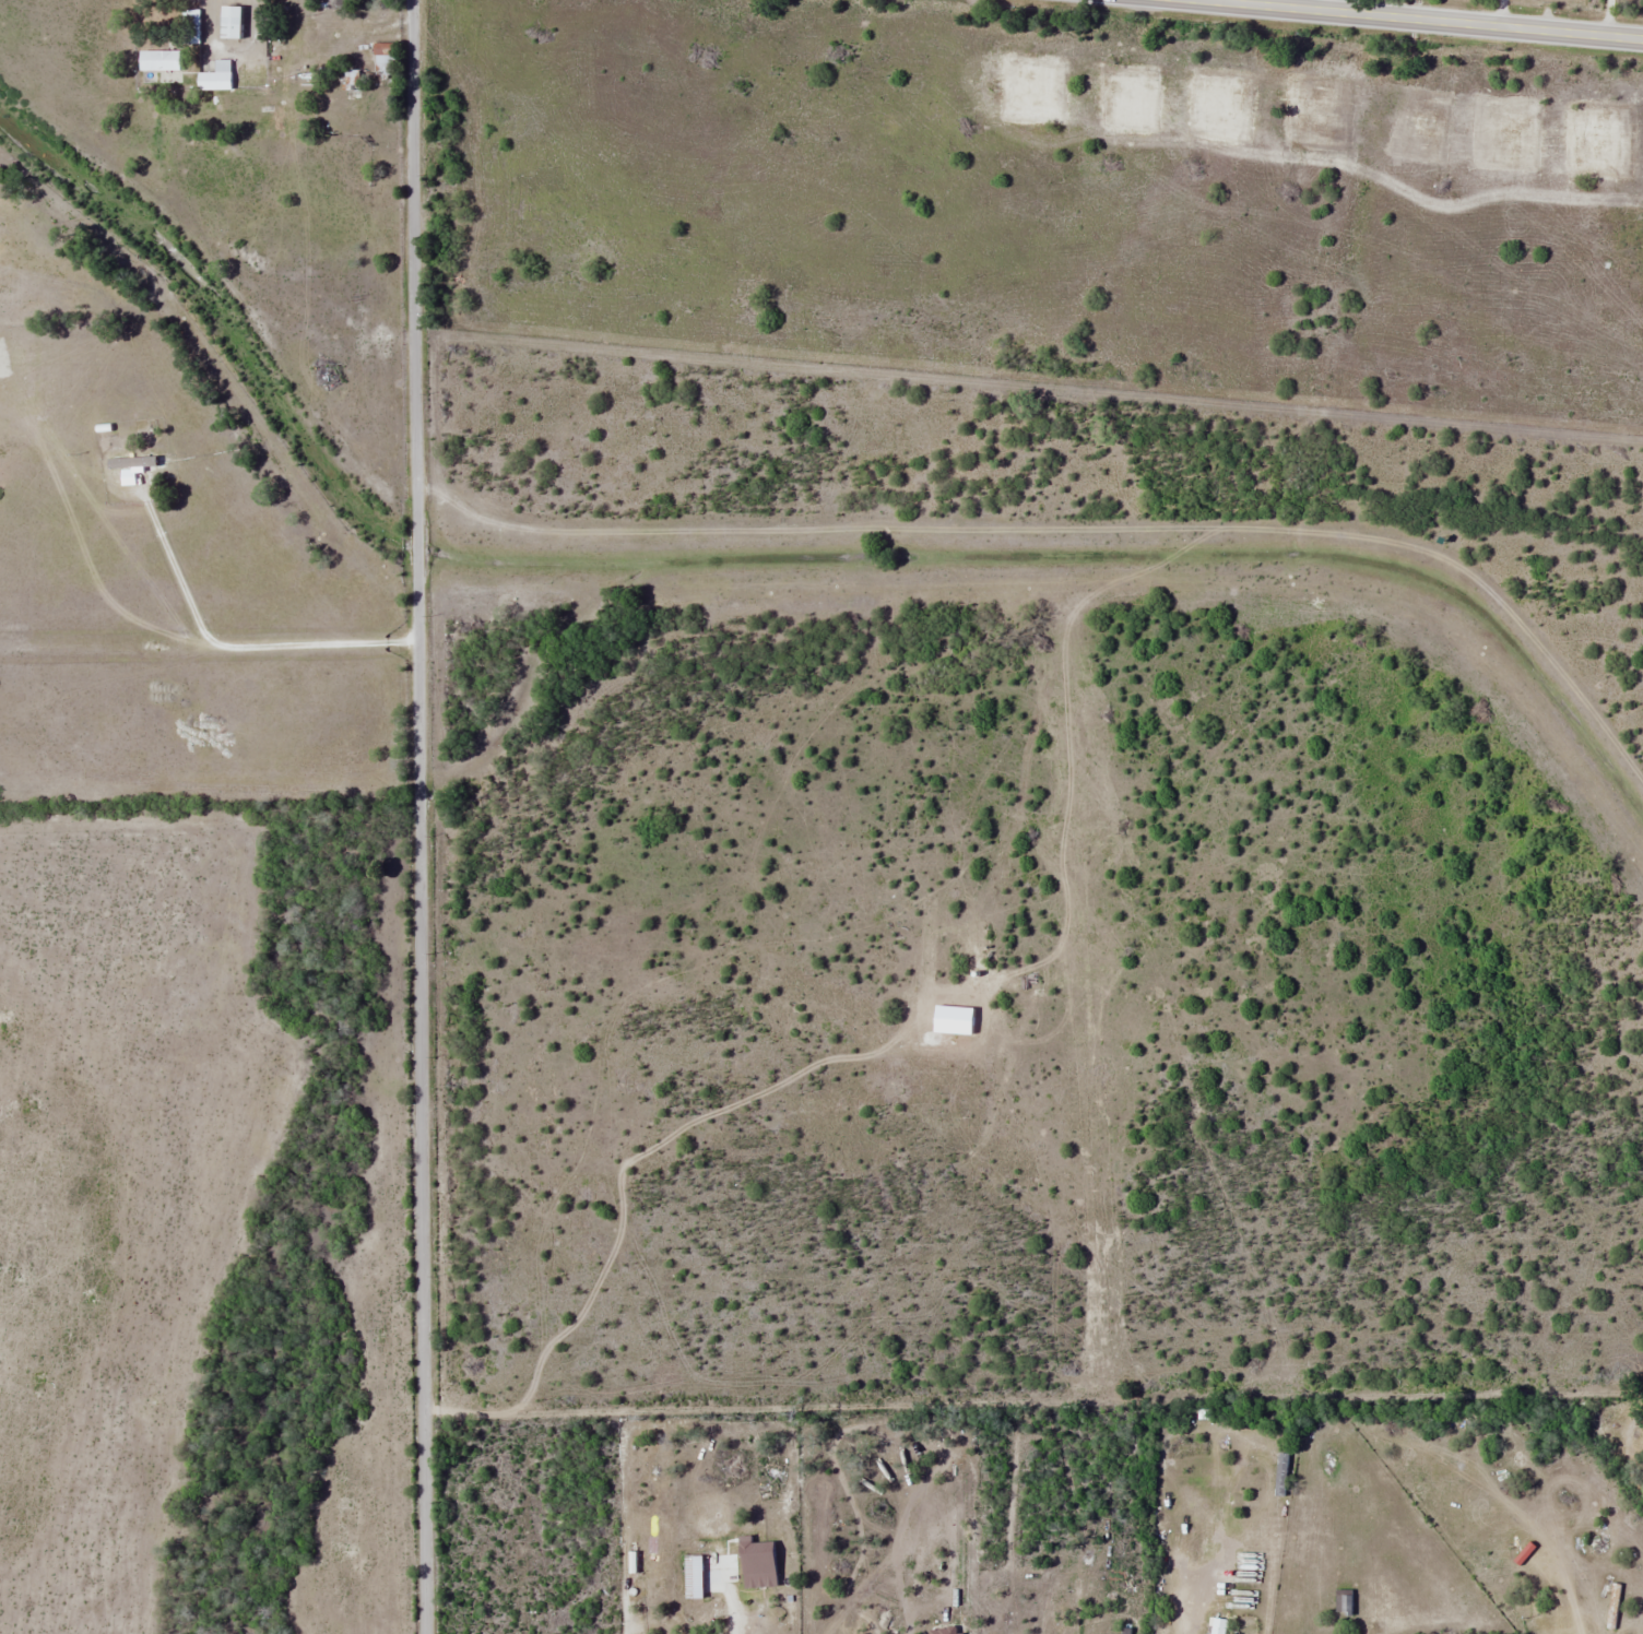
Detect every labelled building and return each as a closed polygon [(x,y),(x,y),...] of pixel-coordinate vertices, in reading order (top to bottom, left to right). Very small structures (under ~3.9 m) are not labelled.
[(228,5),(228,38),(248,38),(248,5),(228,5)] [(185,50),(144,50),(144,69),(185,69),(185,50)] [(201,90),(234,90),(234,59),(218,59),(218,72),(201,72),(201,90)] [(701,1555),(684,1555),(684,1599),(701,1599),(701,1555)]
